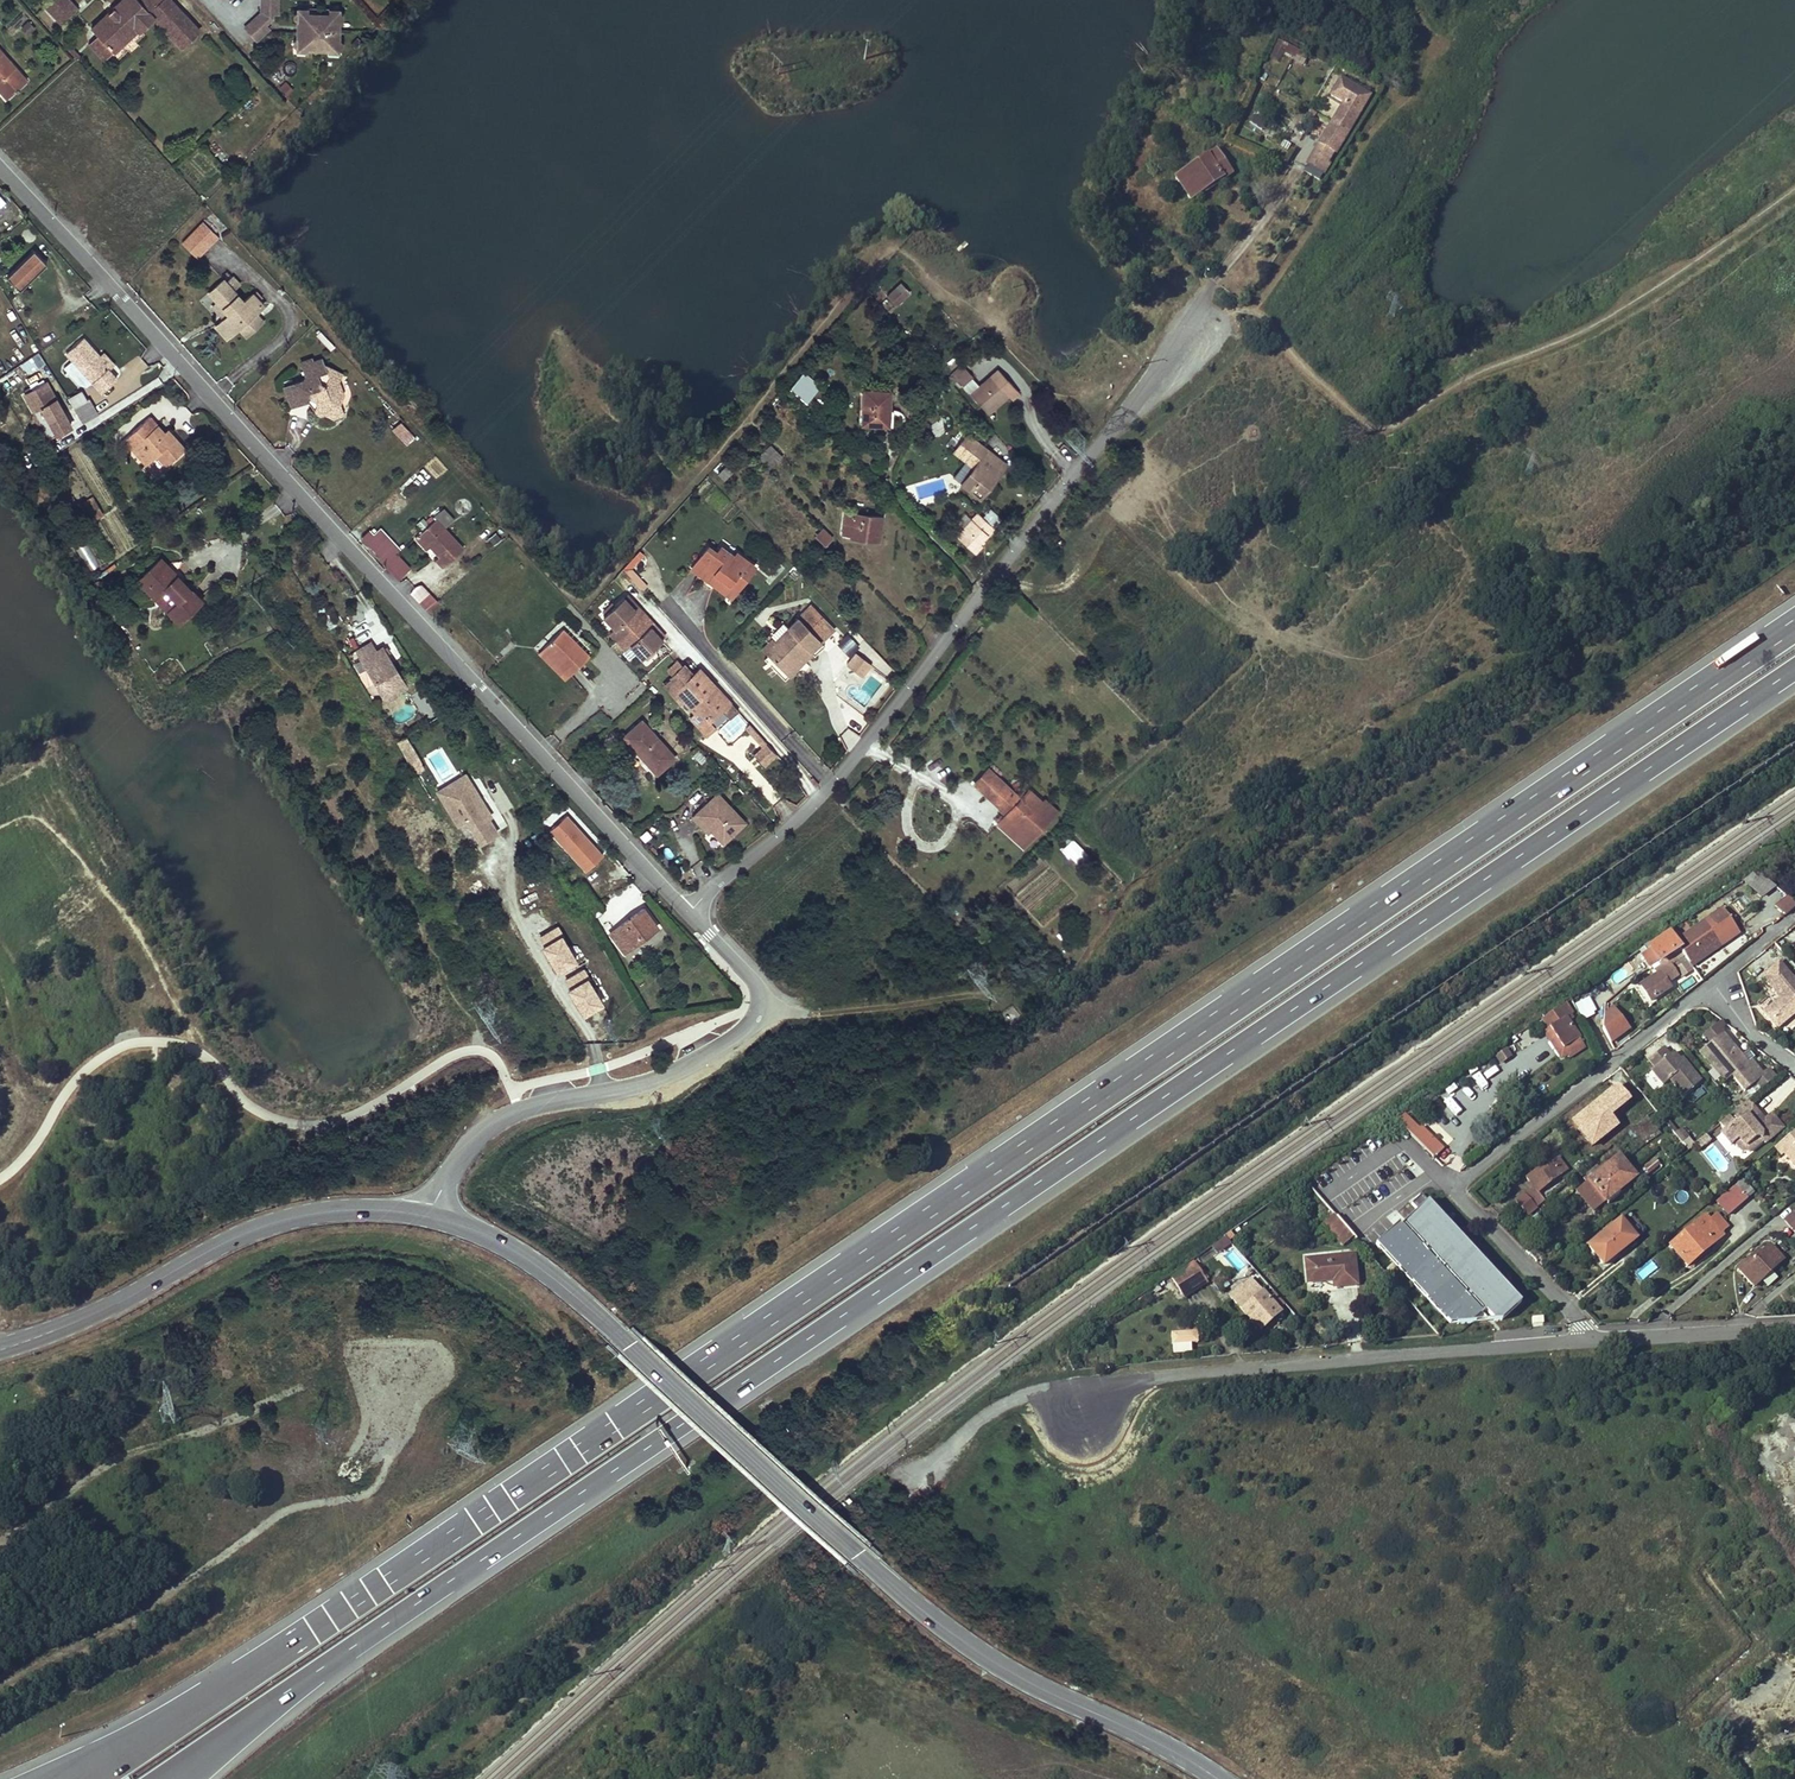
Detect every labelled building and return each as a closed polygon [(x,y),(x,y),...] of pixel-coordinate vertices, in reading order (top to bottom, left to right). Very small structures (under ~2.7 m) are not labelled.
[(45,9),(60,27),(78,11),(68,0),(54,0),(45,9)] [(87,29),(110,54),(137,30),(132,24),(145,12),(158,0),(119,0),(87,29)] [(282,0),(266,0),(266,10),(250,25),(261,37),(274,25),(270,22),(277,15),(277,11),(283,11),(282,0)] [(343,17),(342,16),(342,15),(341,15),(339,14),(330,14),(330,10),(308,10),(308,14),(298,14),(297,14),(296,14),(295,15),(295,16),(294,17),(295,18),(295,19),(296,20),(297,21),(298,21),(298,40),(297,40),(296,41),(295,42),(294,43),(294,44),(294,45),(295,46),(296,47),(297,47),(307,47),(307,52),(329,52),(329,48),(339,48),(340,48),(341,47),(342,46),(342,45),(342,44),(342,43),(341,42),(340,41),(339,41),(339,22),(340,22),(341,21),(342,21),(342,20),(343,19),(343,18),(343,17)] [(150,17),(145,12),(132,24),(137,30),(150,17)] [(1302,66),(1307,55),(1278,40),(1269,58),(1280,64),(1283,56),(1302,66)] [(22,78),(0,54),(0,94),(2,96),(22,78)] [(1366,94),(1338,77),(1329,92),(1342,100),(1314,146),(1330,155),(1366,94)] [(27,84),(22,78),(2,96),(7,102),(27,84)] [(1286,156),(1290,145),(1282,142),(1277,152),(1286,156)] [(1322,167),(1330,155),(1314,146),(1307,157),(1322,167)] [(1216,152),(1176,180),(1192,202),(1213,188),(1214,190),(1233,177),(1216,152)] [(1317,175),(1322,167),(1307,157),(1302,166),(1317,175)] [(218,239),(202,224),(183,243),(198,259),(218,239)] [(20,293),(46,268),(33,253),(6,278),(20,293)] [(212,289),(222,278),(215,272),(205,283),(212,289)] [(238,330),(254,317),(263,308),(253,296),(243,305),(223,282),(208,295),(228,317),(219,326),(230,338),(238,330)] [(887,298),(896,308),(910,295),(902,285),(887,298)] [(261,325),(254,317),(238,330),(246,339),(261,325)] [(108,376),(96,363),(94,359),(97,357),(84,342),(67,356),(101,395),(115,384),(108,376)] [(26,361),(33,372),(45,364),(38,354),(26,361)] [(104,356),(96,363),(108,376),(116,370),(104,356)] [(326,374),(323,363),(322,357),(312,360),(311,358),(299,362),(303,376),(301,380),(283,386),(290,407),(305,402),(313,408),(313,412),(320,416),(325,414),(329,408),(340,404),(343,396),(339,380),(326,374)] [(342,373),(323,363),(326,374),(339,380),(342,373)] [(973,395),(981,388),(963,367),(954,374),(973,395)] [(1002,390),(1009,383),(999,371),(992,378),(1002,390)] [(820,388),(804,374),(790,390),(807,404),(820,388)] [(981,388),(973,395),(971,397),(989,416),(1002,404),(1006,409),(1013,402),(1020,396),(1017,391),(1009,383),(1002,390),(992,378),(981,388)] [(23,393),(46,441),(71,429),(48,381),(23,393)] [(858,426),(892,429),(893,415),(889,414),(891,394),(865,392),(864,412),(859,411),(858,426)] [(89,402),(74,411),(83,425),(98,415),(89,402)] [(344,416),(340,404),(329,408),(325,414),(332,419),(344,416)] [(161,438),(163,435),(158,429),(150,421),(127,444),(135,452),(151,468),(159,460),(167,468),(185,451),(174,438),(167,444),(161,438)] [(398,438),(407,431),(400,421),(391,428),(398,438)] [(167,432),(163,435),(161,438),(167,444),(174,438),(167,432)] [(1003,463),(968,436),(955,454),(975,470),(962,486),(980,500),(993,483),(990,481),(1003,463)] [(135,452),(127,444),(120,450),(128,458),(135,452)] [(781,455),(770,444),(757,456),(769,468),(781,455)] [(734,473),(727,465),(718,474),(725,481),(734,473)] [(434,516),(447,527),(455,519),(441,507),(434,516)] [(983,516),(994,528),(1002,520),(990,509),(983,516)] [(882,521),(846,515),(843,536),(852,537),(851,541),(879,545),(882,521)] [(980,515),(958,537),(976,554),(983,547),(981,545),(996,530),(980,515)] [(435,565),(442,572),(462,552),(435,523),(415,543),(425,553),(429,549),(440,560),(435,565)] [(822,527),(814,537),(825,546),(833,536),(822,527)] [(403,569),(369,533),(361,540),(396,576),(403,569)] [(706,548),(692,567),(710,580),(715,574),(736,591),(754,567),(736,554),(733,558),(719,548),(715,555),(706,548)] [(641,552),(624,571),(643,592),(649,586),(632,568),(643,555),(641,552)] [(173,606),(168,611),(163,615),(177,631),(202,610),(163,563),(137,584),(152,602),(157,597),(162,593),(173,606)] [(710,580),(692,567),(690,569),(730,599),(736,591),(715,574),(710,580)] [(102,578),(94,583),(101,595),(109,590),(102,578)] [(420,583),(409,593),(426,611),(437,600),(420,583)] [(157,597),(168,611),(173,606),(162,593),(157,597)] [(639,610),(627,597),(624,600),(636,613),(639,610)] [(648,631),(634,615),(636,613),(624,600),(603,618),(615,631),(612,633),(628,651),(631,648),(642,661),(663,643),(651,629),(648,631)] [(799,621),(799,620),(775,643),(771,639),(761,650),(789,680),(813,658),(815,660),(826,649),(822,645),(835,633),(813,609),(799,621)] [(666,639),(654,626),(651,629),(663,643),(666,639)] [(588,660),(562,632),(543,650),(568,678),(588,660)] [(355,656),(360,664),(374,655),(369,647),(355,656)] [(374,655),(360,664),(386,703),(407,689),(381,650),(374,655)] [(856,671),(865,660),(856,652),(846,664),(856,671)] [(871,664),(865,660),(856,671),(862,676),(871,664)] [(699,672),(689,682),(720,715),(724,711),(710,696),(716,691),(699,672)] [(720,715),(689,682),(679,691),(700,714),(691,722),(706,739),(714,731),(709,725),(720,715)] [(728,743),(749,725),(738,712),(717,730),(728,743)] [(674,760),(642,726),(624,742),(656,776),(674,760)] [(773,746),(762,734),(751,744),(762,756),(773,746)] [(406,736),(396,741),(408,765),(418,760),(406,736)] [(656,776),(624,742),(620,746),(651,781),(656,776)] [(770,772),(782,761),(777,756),(765,768),(770,772)] [(1018,791),(987,762),(970,781),(1001,810),(993,819),(1020,844),(1053,809),(1026,783),(1018,791)] [(469,787),(464,778),(436,795),(456,829),(464,824),(459,815),(454,818),(444,802),(469,787)] [(479,803),(469,787),(444,802),(454,818),(459,815),(464,824),(478,847),(495,837),(486,822),(490,820),(482,808),(478,809),(475,804),(479,803)] [(717,794),(692,818),(700,826),(705,821),(711,827),(710,832),(723,845),(745,824),(717,794)] [(566,814),(546,831),(584,873),(604,856),(566,814)] [(705,821),(700,826),(708,835),(710,832),(711,827),(705,821)] [(1072,838),(1061,849),(1077,865),(1088,854),(1072,838)] [(584,884),(599,905),(608,898),(593,877),(584,884)] [(1785,899),(1775,907),(1785,915),(1794,907),(1794,903),(1788,897),(1785,899)] [(623,954),(656,929),(642,912),(610,937),(623,954)] [(1679,950),(1688,963),(1689,964),(1719,943),(1718,941),(1727,934),(1714,915),(1674,943),(1679,950)] [(1660,963),(1679,950),(1674,943),(1668,934),(1651,945),(1641,953),(1650,967),(1659,961),(1660,963)] [(1719,943),(1689,964),(1692,969),(1722,947),(1719,943)] [(1780,962),(1763,976),(1782,999),(1778,1003),(1777,1001),(1764,1012),(1777,1028),(1794,1013),(1794,979),(1780,962)] [(1652,1002),(1673,988),(1670,983),(1679,977),(1671,966),(1662,971),(1641,985),(1652,1002)] [(1681,991),(1699,982),(1694,974),(1676,982),(1681,991)] [(1761,1013),(1771,1004),(1766,998),(1756,1008),(1761,1013)] [(1575,1005),(1582,1021),(1596,1015),(1589,999),(1575,1005)] [(1565,1004),(1545,1018),(1565,1048),(1580,1039),(1569,1022),(1573,1020),(1570,1016),(1572,1015),(1565,1004)] [(1611,1043),(1629,1033),(1615,1007),(1597,1016),(1611,1043)] [(1565,1048),(1545,1018),(1538,1022),(1562,1060),(1584,1046),(1580,1039),(1565,1048)] [(1704,1037),(1710,1045),(1723,1035),(1722,1023),(1704,1037)] [(1723,1035),(1710,1045),(1720,1058),(1718,1066),(1729,1080),(1731,1078),(1744,1094),(1756,1085),(1761,1091),(1775,1080),(1770,1073),(1763,1078),(1750,1063),(1744,1067),(1740,1061),(1742,1060),(1723,1035)] [(1720,1058),(1710,1045),(1700,1053),(1725,1083),(1729,1080),(1718,1066),(1720,1058)] [(1664,1049),(1650,1061),(1656,1069),(1652,1071),(1664,1086),(1671,1081),(1683,1097),(1700,1083),(1688,1068),(1685,1070),(1678,1062),(1673,1055),(1670,1057),(1664,1049)] [(1682,1060),(1678,1062),(1685,1070),(1688,1068),(1682,1060)] [(1618,1126),(1610,1117),(1630,1101),(1617,1086),(1572,1123),(1592,1147),(1618,1126)] [(1425,1105),(1434,1113),(1443,1105),(1434,1096),(1425,1105)] [(1759,1114),(1749,1102),(1738,1111),(1736,1112),(1733,1114),(1740,1123),(1737,1125),(1735,1124),(1721,1135),(1731,1147),(1735,1143),(1739,1140),(1745,1148),(1755,1140),(1762,1141),(1763,1143),(1765,1145),(1784,1130),(1772,1116),(1765,1122),(1762,1125),(1758,1120),(1759,1114)] [(1403,1115),(1397,1121),(1436,1158),(1444,1150),(1422,1128),(1419,1131),(1403,1115)] [(1683,1129),(1676,1135),(1683,1143),(1690,1138),(1683,1129)] [(1788,1138),(1776,1149),(1783,1157),(1785,1155),(1794,1167),(1794,1133),(1788,1138)] [(1739,1140),(1735,1143),(1741,1152),(1750,1154),(1763,1143),(1762,1141),(1755,1140),(1745,1148),(1739,1140)] [(1388,1185),(1408,1168),(1396,1156),(1377,1172),(1388,1185)] [(1537,1193),(1567,1169),(1558,1158),(1552,1163),(1550,1160),(1526,1179),(1537,1193)] [(1590,1182),(1606,1202),(1635,1178),(1619,1158),(1590,1182)] [(1594,1211),(1606,1202),(1590,1182),(1578,1191),(1594,1211)] [(1745,1182),(1738,1188),(1748,1200),(1755,1194),(1745,1182)] [(1748,1200),(1738,1188),(1719,1203),(1729,1215),(1748,1200)] [(1536,1208),(1525,1194),(1516,1202),(1527,1215),(1536,1208)] [(1348,1207),(1336,1217),(1354,1237),(1377,1263),(1389,1253),(1348,1207)] [(1786,1220),(1794,1231),(1794,1212),(1786,1220)] [(1336,1217),(1335,1216),(1326,1224),(1344,1245),(1354,1237),(1336,1217)] [(1705,1217),(1671,1245),(1687,1266),(1722,1237),(1705,1217)] [(1621,1221),(1589,1247),(1604,1266),(1637,1240),(1621,1221)] [(1754,1287),(1783,1261),(1770,1246),(1756,1259),(1754,1256),(1739,1269),(1754,1287)] [(1468,1280),(1443,1250),(1416,1273),(1441,1302),(1468,1280)] [(1354,1255),(1305,1259),(1307,1282),(1334,1280),(1334,1286),(1356,1284),(1354,1255)] [(1193,1262),(1171,1278),(1186,1299),(1208,1283),(1193,1262)] [(1643,1279),(1655,1269),(1650,1263),(1638,1272),(1643,1279)] [(1252,1280),(1244,1286),(1255,1299),(1262,1292),(1252,1280)] [(1255,1299),(1244,1286),(1243,1285),(1231,1296),(1253,1321),(1249,1325),(1252,1328),(1256,1326),(1259,1330),(1269,1321),(1267,1319),(1278,1309),(1262,1292),(1255,1299)] [(1279,1312),(1278,1309),(1267,1319),(1269,1321),(1279,1312)] [(1171,1334),(1172,1355),(1195,1353),(1194,1332),(1171,1334)]
